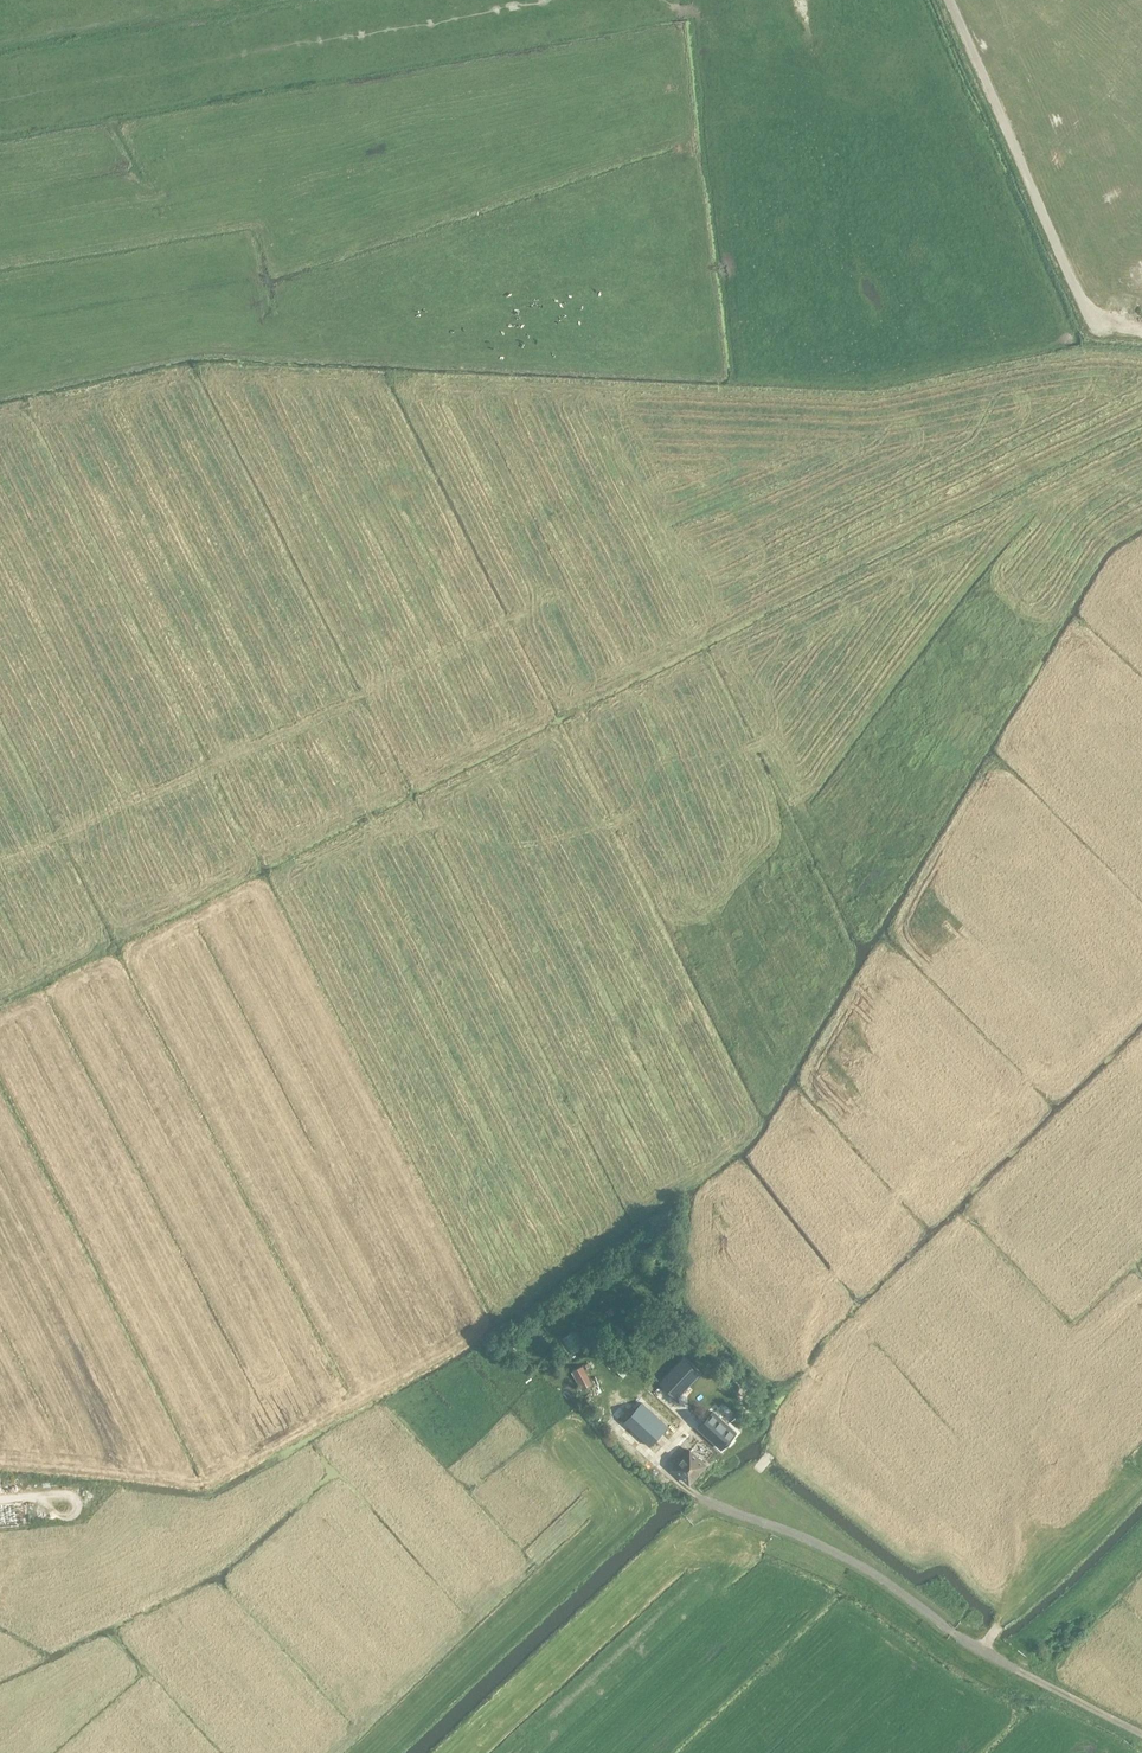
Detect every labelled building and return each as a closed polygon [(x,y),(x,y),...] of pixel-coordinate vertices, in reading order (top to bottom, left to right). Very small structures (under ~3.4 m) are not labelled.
[(571,1353),(583,1347),(574,1330),(563,1336),(571,1353)] [(626,1365),(616,1355),(609,1363),(619,1373),(626,1365)] [(659,1383),(677,1399),(701,1372),(683,1356),(659,1383)] [(590,1392),(589,1386),(592,1384),(583,1365),(572,1370),(582,1389),(584,1393),(588,1399),(592,1396),(590,1392)] [(622,1377),(616,1382),(634,1398),(639,1392),(622,1377)] [(637,1408),(673,1440),(692,1419),(655,1387),(637,1408)] [(607,1404),(614,1416),(627,1414),(630,1400),(616,1393),(607,1404)] [(739,1427),(744,1422),(735,1415),(730,1420),(739,1427)] [(621,1435),(647,1460),(664,1443),(637,1417),(621,1435)] [(716,1422),(701,1438),(718,1453),(732,1437),(716,1422)] [(674,1468),(689,1482),(705,1464),(690,1450),(674,1468)]
